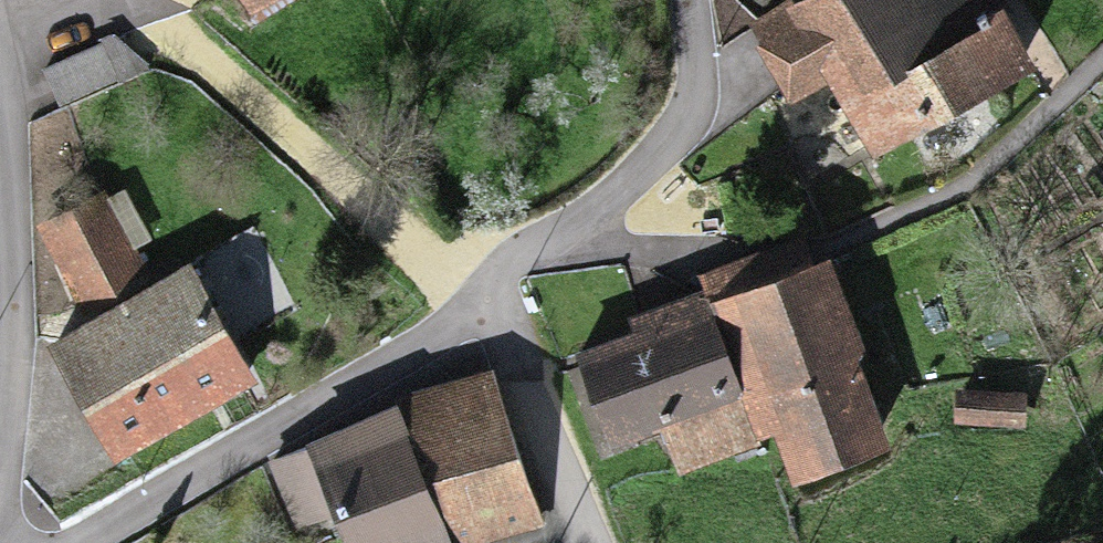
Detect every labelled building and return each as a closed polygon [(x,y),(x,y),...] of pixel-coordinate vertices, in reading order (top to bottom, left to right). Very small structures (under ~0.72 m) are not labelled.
[(246,28),(290,0),(229,0),(246,28)] [(753,40),(810,134),(843,114),(880,175),(1035,82),(985,0),(819,0),(753,40)] [(107,46),(47,84),(66,115),(127,77),(107,46)] [(101,211),(43,243),(86,320),(144,288),(101,211)] [(709,305),(714,318),(823,282),(814,255),(705,292),(709,305)] [(885,466),(823,282),(714,318),(761,459),(776,503),(885,466)] [(174,287),(46,366),(114,475),(242,396),(174,287)] [(678,487),(761,459),(714,318),(709,305),(627,333),(631,346),(578,364),(609,457),(662,439),(678,487)] [(438,542),(504,542),(537,529),(479,392),(390,430),(438,542)] [(1018,407),(956,405),(955,432),(1017,434),(1018,407)] [(310,463),(334,521),(344,542),(438,542),(390,430),(310,463)] [(288,540),(334,521),(310,463),(264,482),(288,540)]
